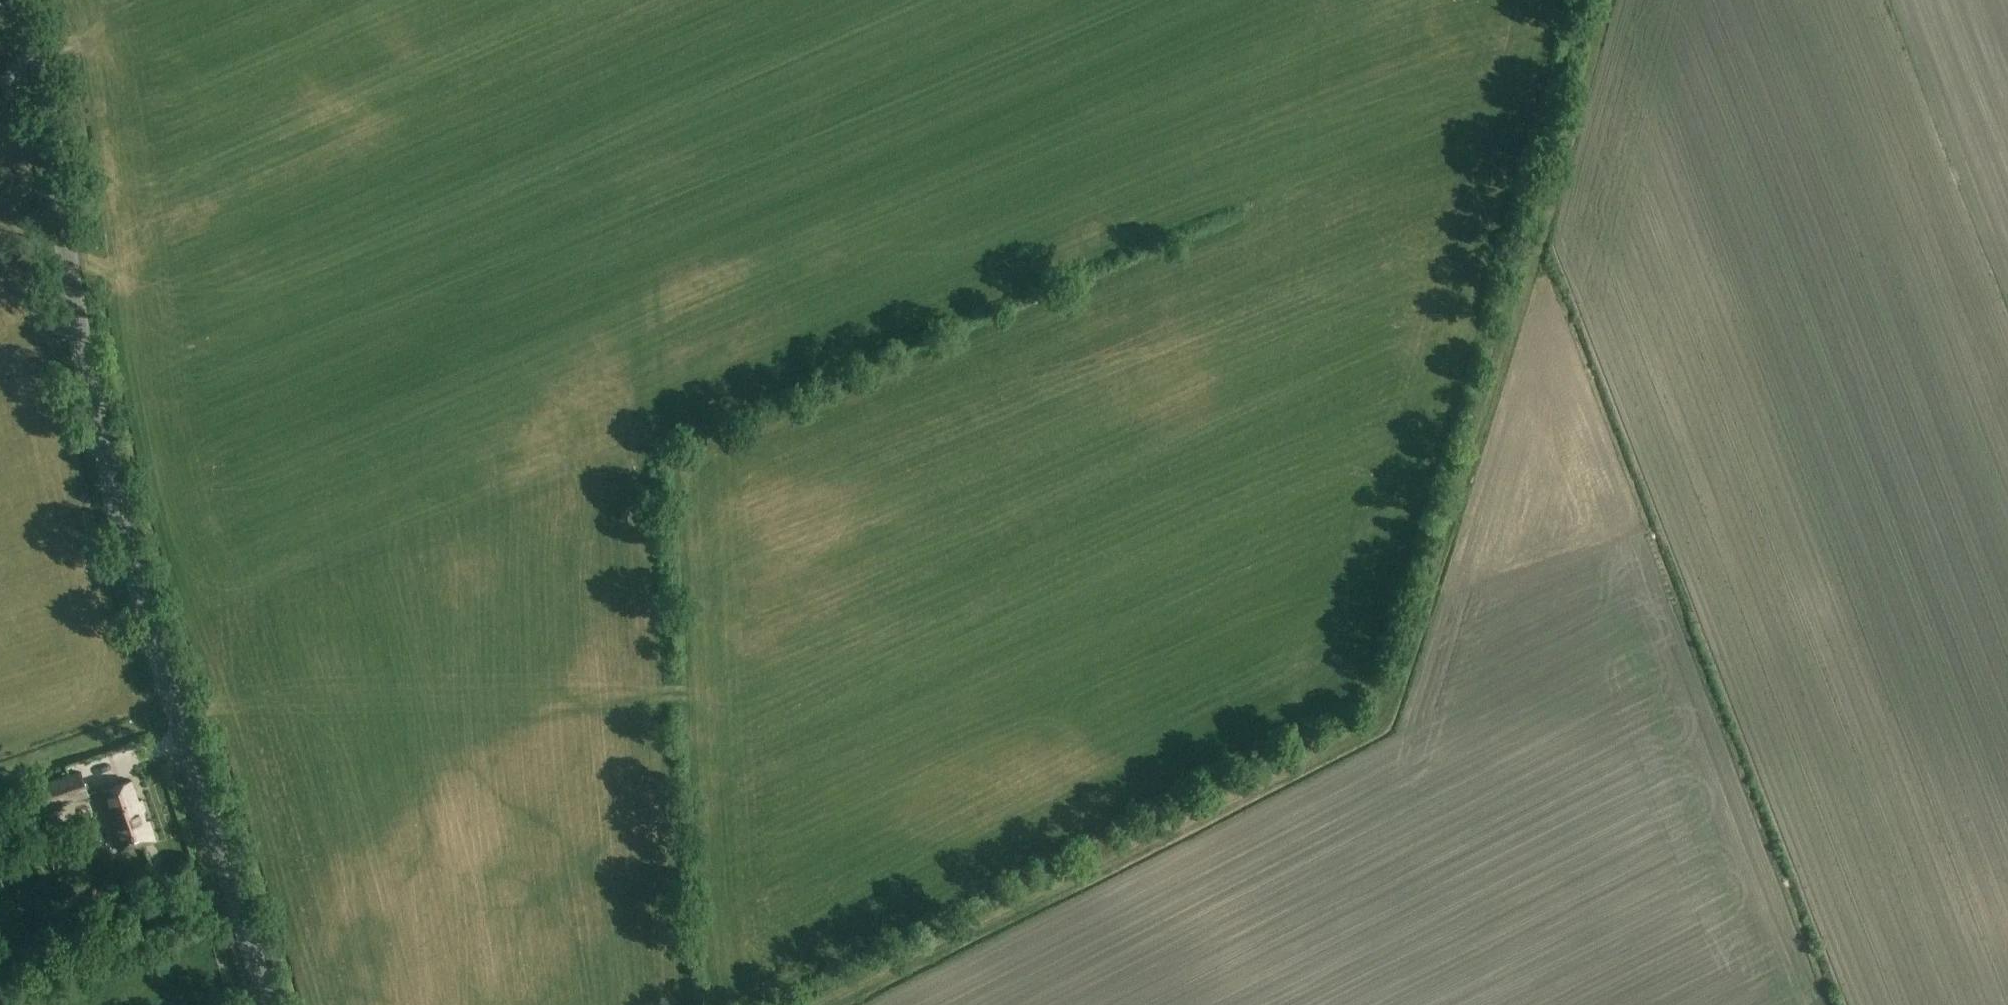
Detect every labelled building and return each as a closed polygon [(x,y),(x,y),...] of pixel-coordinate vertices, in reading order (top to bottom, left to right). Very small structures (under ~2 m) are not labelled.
[(42,812),(90,795),(81,768),(32,785),(42,812)] [(121,851),(155,840),(142,800),(138,801),(131,780),(101,791),(121,851)]
